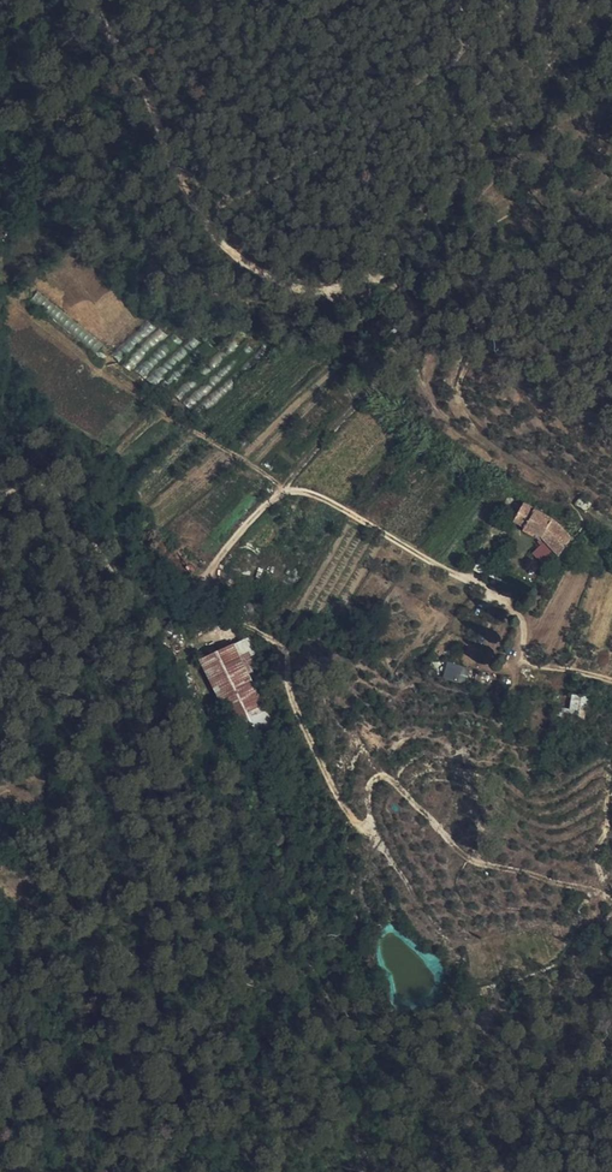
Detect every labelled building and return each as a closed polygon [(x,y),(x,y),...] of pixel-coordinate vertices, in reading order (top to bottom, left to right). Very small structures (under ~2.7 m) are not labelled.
[(512,523),(564,552),(577,529),(525,500),(512,523)] [(555,557),(513,525),(506,538),(516,546),(514,549),(519,554),(521,551),(527,556),(523,560),(524,561),(516,570),(526,580),(538,566),(543,571),(555,557)] [(502,590),(496,587),(489,601),(495,605),(502,590)] [(216,655),(188,675),(239,751),(267,731),(216,655)] [(443,676),(473,686),(479,668),(449,658),(443,676)] [(571,706),(589,708),(591,695),(573,692),(571,706)] [(548,728),(553,721),(545,714),(540,721),(548,728)]
